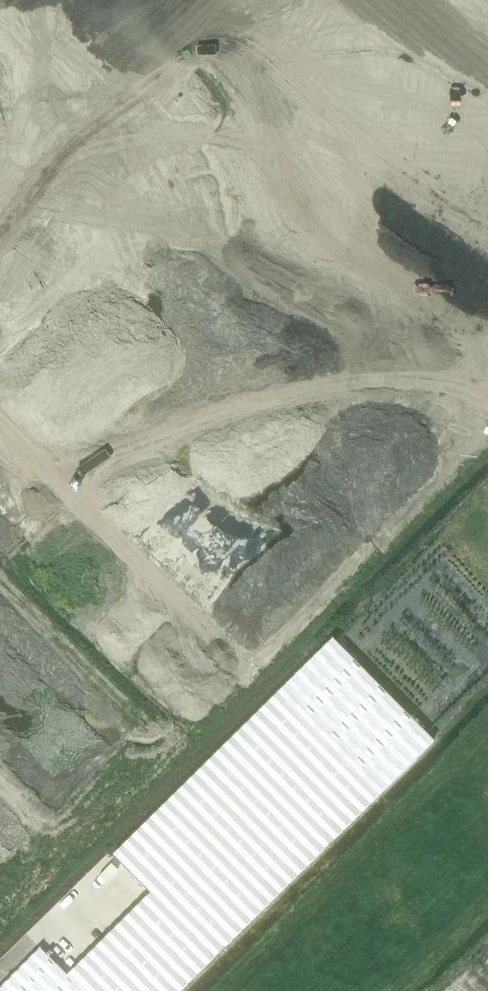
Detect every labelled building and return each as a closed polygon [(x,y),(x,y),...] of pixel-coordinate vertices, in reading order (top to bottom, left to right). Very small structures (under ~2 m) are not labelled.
[(101,990),(180,990),(432,742),(332,639),(112,855),(150,894),(175,919),(101,990)] [(433,990),(487,990),(487,937),(433,990)] [(0,988),(0,990),(82,990),(66,975),(39,949),(0,988)]
